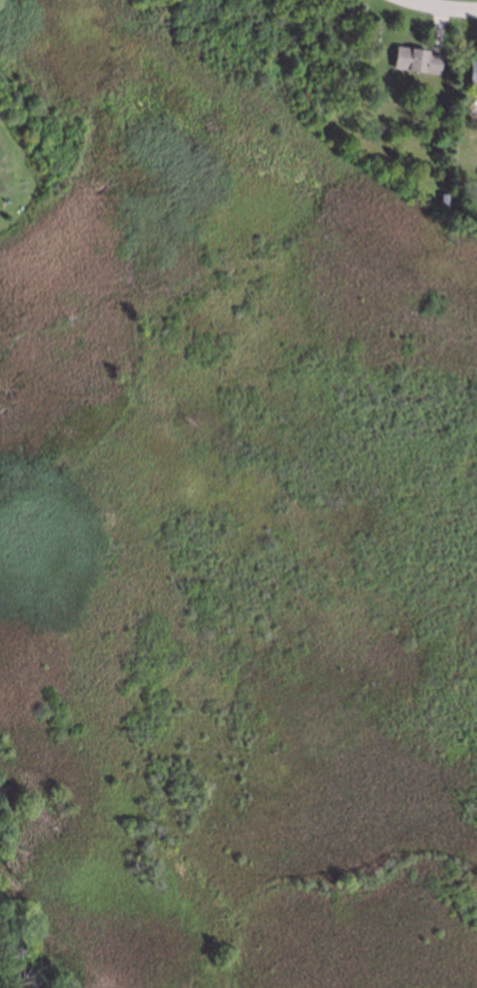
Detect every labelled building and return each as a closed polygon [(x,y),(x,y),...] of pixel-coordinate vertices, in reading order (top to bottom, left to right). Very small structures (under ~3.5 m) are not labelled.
[(435,73),(389,66),(393,43),(439,50),(435,73)] [(467,58),(476,59),(476,84),(464,82),(467,58)] [(436,203),(436,190),(447,190),(447,203),(436,203)]
